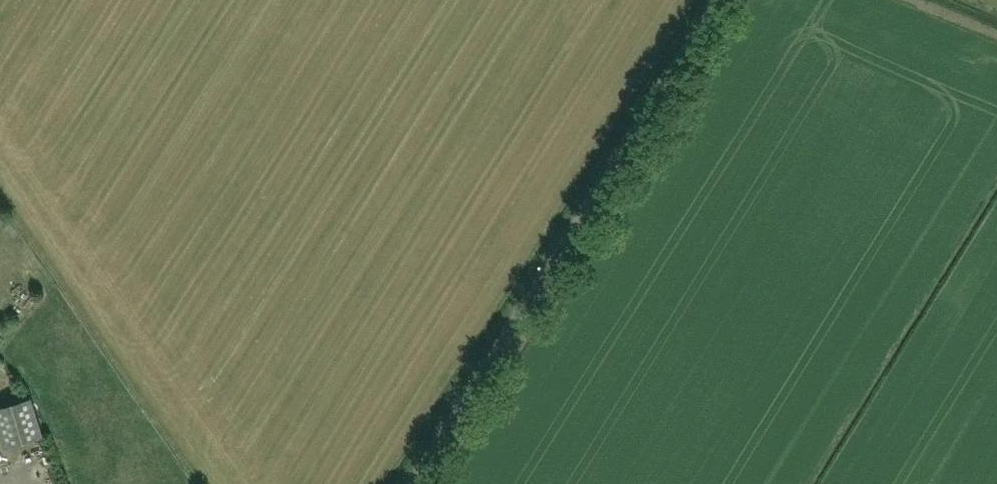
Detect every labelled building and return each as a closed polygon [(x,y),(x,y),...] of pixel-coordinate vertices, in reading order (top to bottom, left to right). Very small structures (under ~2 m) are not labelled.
[(0,405),(0,433),(4,447),(43,435),(32,396),(0,405)]
